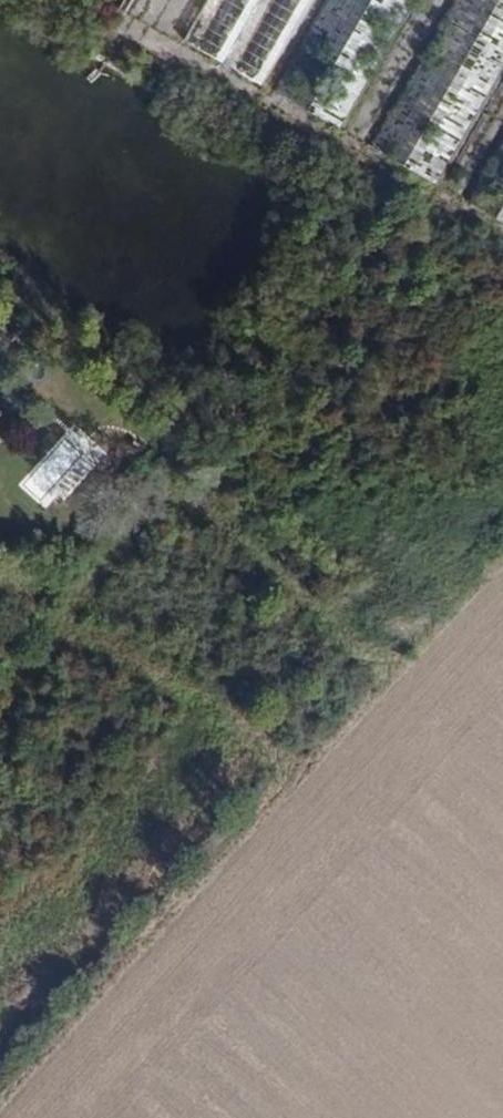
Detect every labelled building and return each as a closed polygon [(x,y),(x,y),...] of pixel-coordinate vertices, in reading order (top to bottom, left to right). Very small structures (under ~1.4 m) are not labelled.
[(271,92),(341,132),(417,0),(324,0),(271,92)] [(371,147),(435,184),(502,66),(502,0),(456,0),(371,147)] [(466,203),(502,223),(502,139),(466,203)] [(5,344),(18,330),(2,316),(0,318),(0,339),(5,344)] [(19,484),(49,513),(105,455),(74,426),(19,484)]
